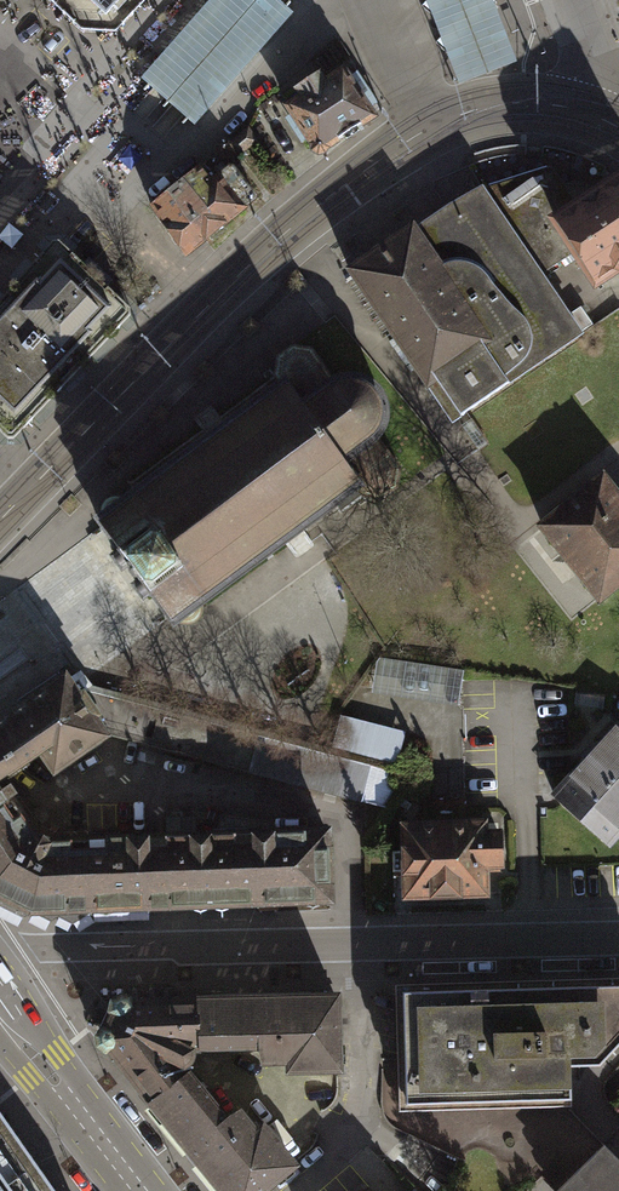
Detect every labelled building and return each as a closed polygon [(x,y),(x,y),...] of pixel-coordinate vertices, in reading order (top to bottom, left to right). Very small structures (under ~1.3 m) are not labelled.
[(76,33),(110,34),(145,0),(41,0),(76,33)] [(142,76),(158,90),(177,107),(196,123),(292,12),(279,0),(208,0),(142,76)] [(459,84),(517,61),(493,0),(426,0),(459,84)] [(296,100),(284,107),(315,153),(375,113),(345,68),(327,80),(321,71),(290,92),(296,100)] [(578,207),(551,167),(484,188),(542,274),(576,252),(596,283),(618,267),(618,180),(578,207)] [(209,168),(151,208),(183,253),(240,213),(209,168)] [(478,183),(348,270),(451,423),(581,336),(478,183)] [(14,419),(120,301),(83,268),(49,237),(0,292),(0,406),(14,419)] [(271,357),(268,377),(274,385),(119,499),(115,496),(108,495),(102,497),(97,501),(94,506),(93,512),(94,518),(92,520),(114,550),(112,551),(143,593),(145,592),(169,623),(171,621),(175,624),(179,624),(183,624),(188,622),(192,619),(196,613),(196,608),(195,602),(350,488),(356,496),(377,500),(392,488),(394,470),(372,439),(378,433),(381,425),(382,416),(382,411),(379,401),(371,388),(363,382),(351,378),(340,378),(329,380),(306,348),(286,347),(271,357)] [(618,583),(618,486),(604,468),(537,523),(599,599),(618,583)] [(465,696),(466,665),(379,662),(378,694),(465,696)] [(41,770),(54,788),(112,749),(102,735),(71,689),(65,679),(18,711),(0,724),(0,798),(41,770)] [(407,813),(417,772),(71,689),(102,735),(407,813)] [(347,748),(402,762),(410,731),(354,717),(347,748)] [(618,719),(551,792),(606,842),(618,827),(618,720),(618,719)] [(331,900),(326,832),(43,849),(20,835),(0,806),(0,905),(18,914),(29,911),(41,916),(50,920),(69,920),(88,909),(231,904),(285,902),(331,900)] [(395,818),(398,899),(484,896),(484,869),(501,868),(498,813),(395,818)] [(407,1103),(566,1097),(570,1097),(570,1072),(569,1055),(608,1053),(616,1045),(616,1022),(618,1022),(618,986),(510,989),(404,992),(407,1103)] [(200,1001),(201,1050),(260,1048),(260,1061),(291,1060),(291,1069),(338,1067),(336,997),(200,1001)] [(201,1050),(200,1001),(198,1001),(132,1003),(130,999),(122,998),(113,1002),(112,1009),(115,1014),(108,1028),(104,1029),(99,1036),(102,1049),(112,1050),(199,1159),(225,1190),(258,1190),(292,1163),(264,1126),(256,1132),(238,1109),(226,1116),(186,1066),(201,1050)] [(0,1104),(0,1190),(60,1190),(0,1104)] [(603,1137),(547,1190),(548,1190),(618,1190),(618,1154),(603,1137)]
